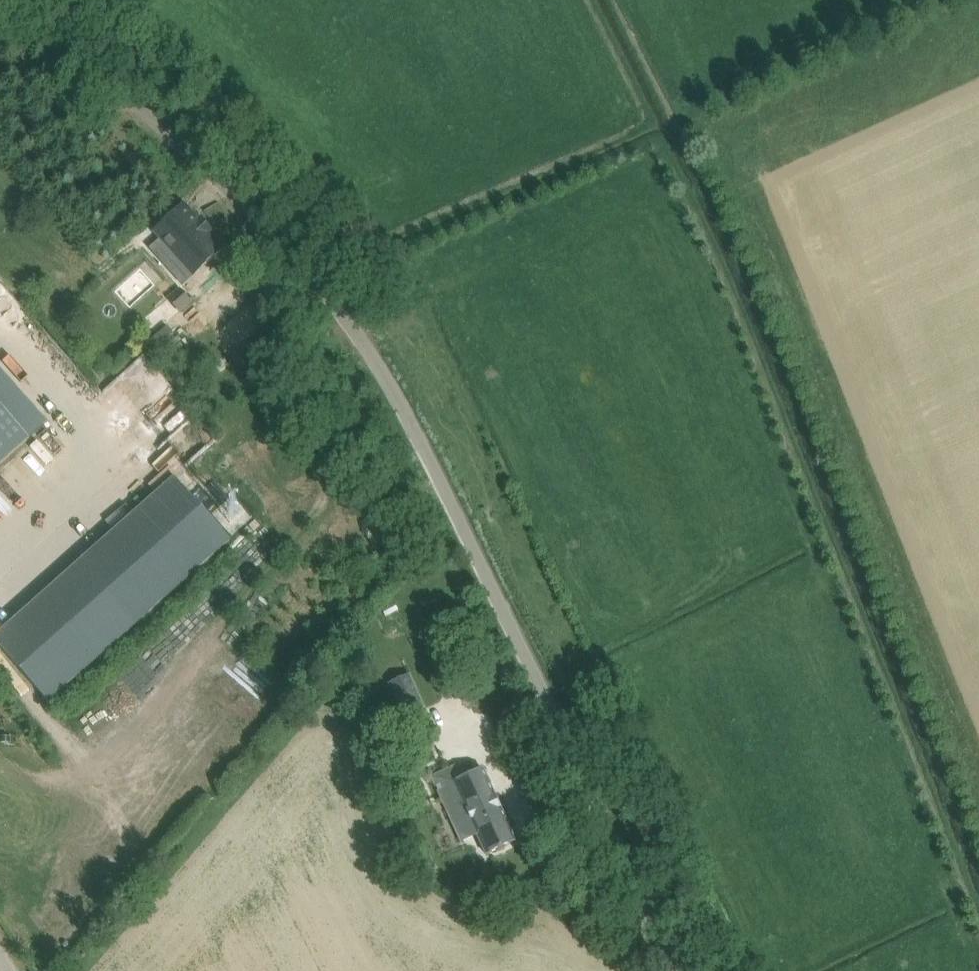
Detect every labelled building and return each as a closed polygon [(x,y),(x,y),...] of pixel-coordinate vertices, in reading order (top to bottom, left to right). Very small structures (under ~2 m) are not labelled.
[(225,248),(185,204),(157,231),(197,275),(225,248)] [(168,322),(181,311),(192,302),(183,291),(180,288),(157,308),(168,322)] [(30,439),(0,406),(0,465),(30,439)] [(0,634),(0,646),(49,701),(230,540),(175,478),(0,634)] [(411,674),(389,683),(403,716),(425,707),(424,705),(411,674)] [(486,854),(517,840),(483,768),(456,782),(450,771),(432,779),(462,841),(476,835),(486,854)]
